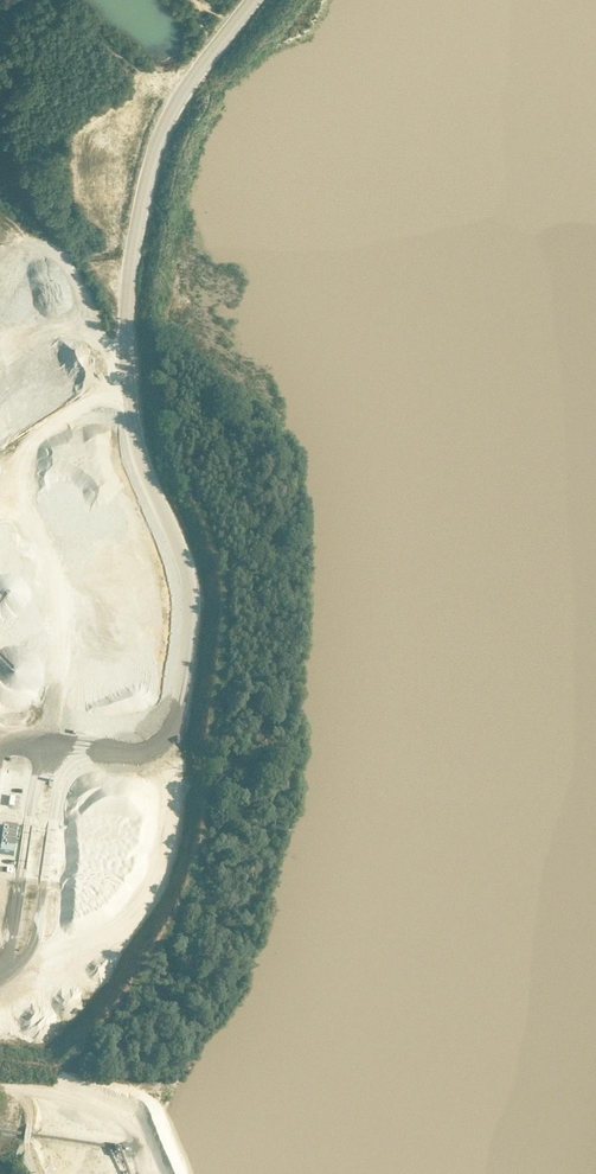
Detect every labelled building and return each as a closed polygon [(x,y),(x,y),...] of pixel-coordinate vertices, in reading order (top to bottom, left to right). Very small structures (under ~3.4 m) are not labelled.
[(0,852),(0,854),(14,856),(18,829),(4,826),(0,852)]
